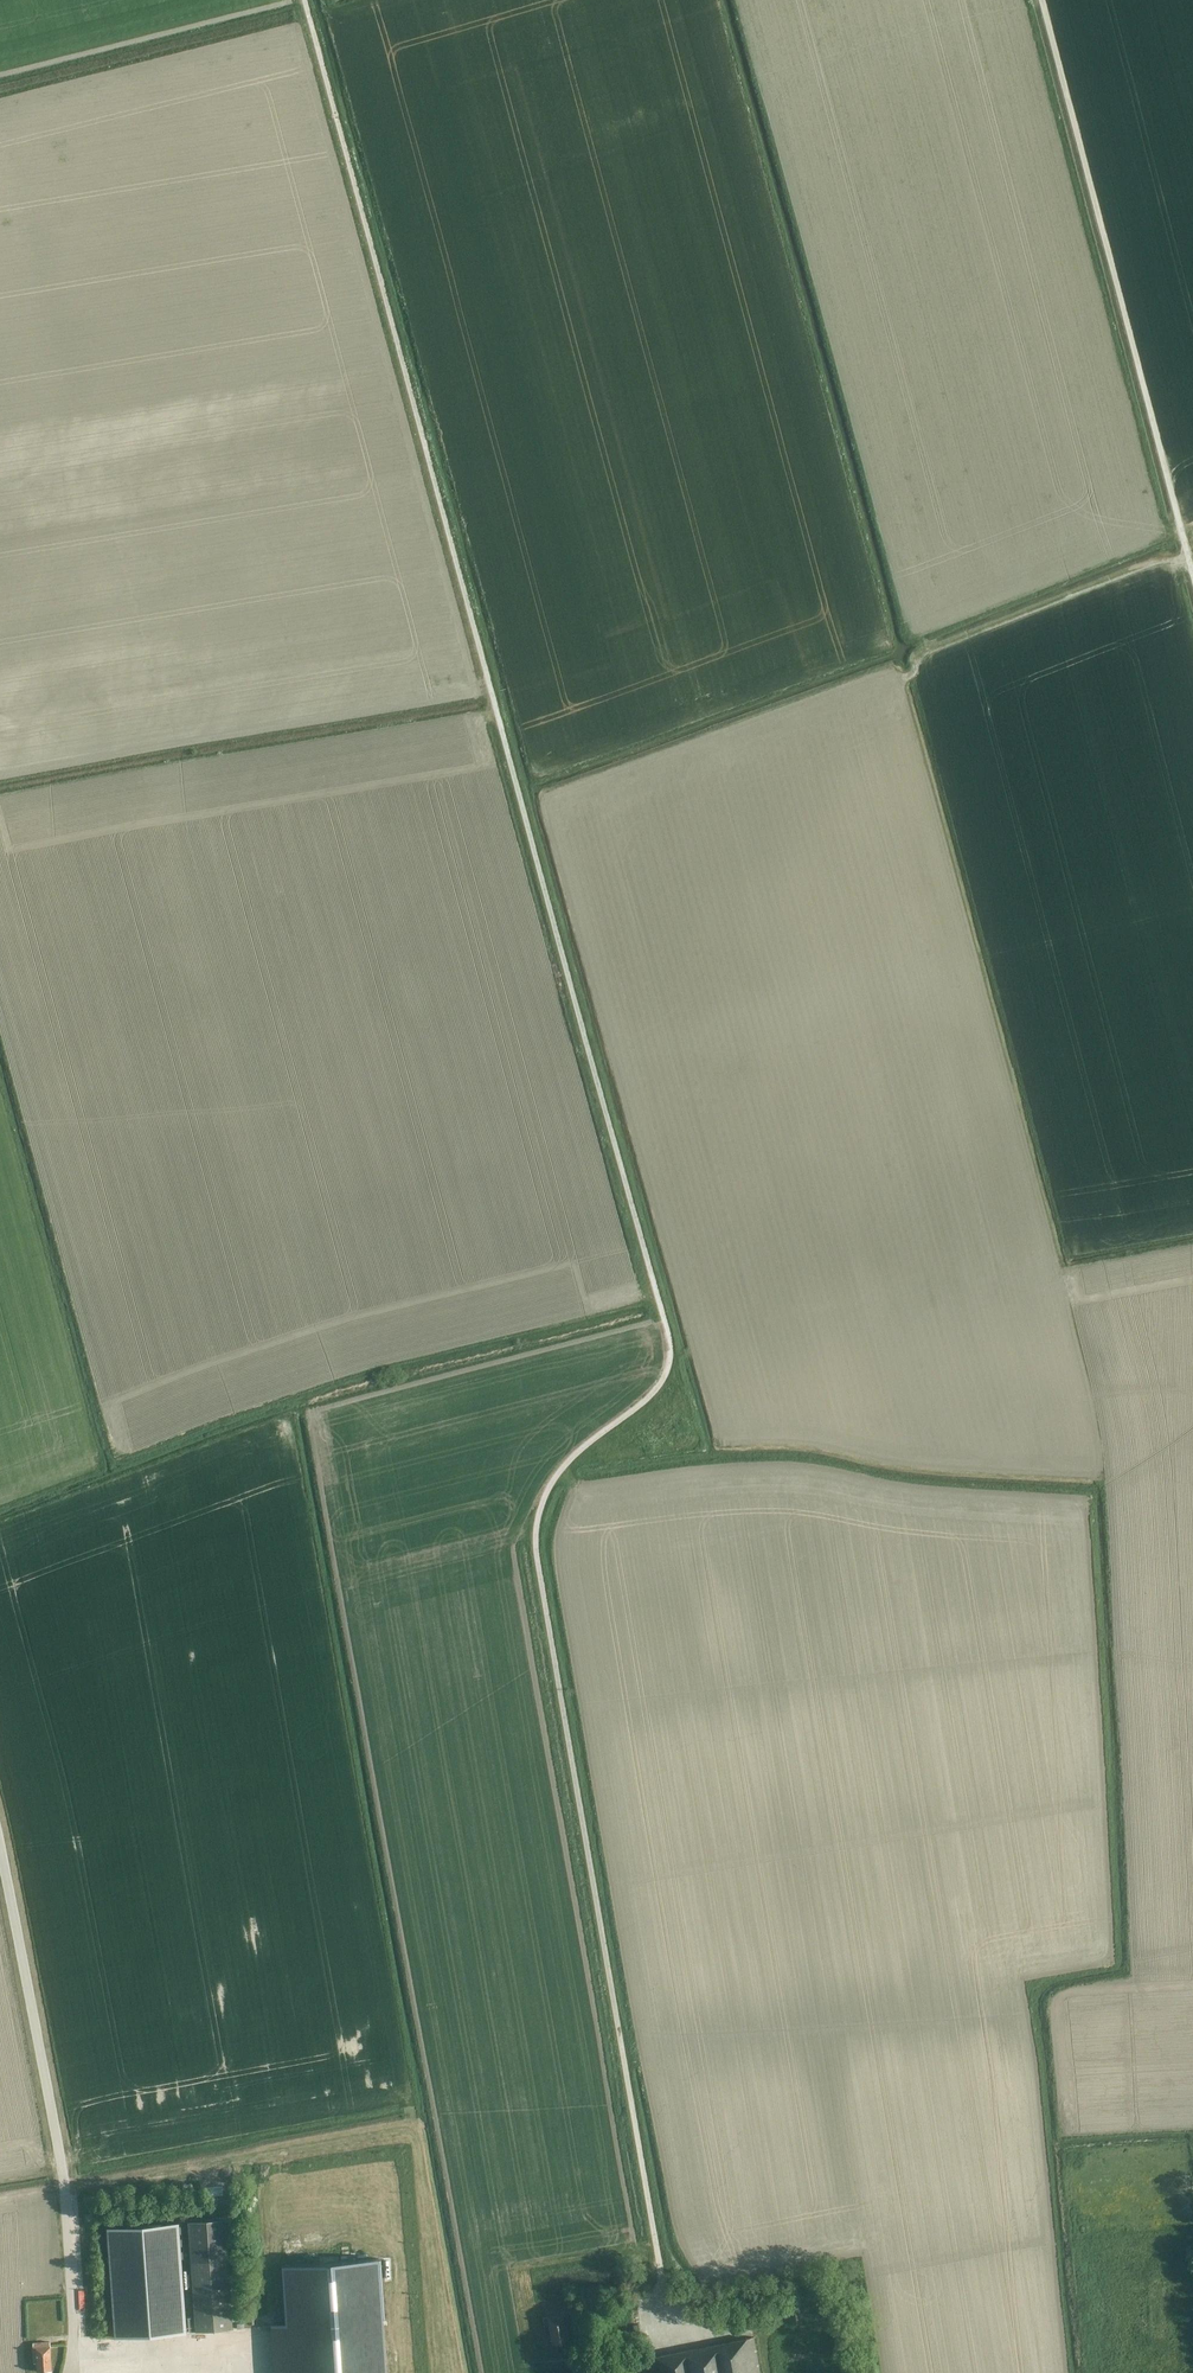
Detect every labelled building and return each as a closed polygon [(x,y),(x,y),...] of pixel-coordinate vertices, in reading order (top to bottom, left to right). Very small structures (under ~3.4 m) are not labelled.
[(195,2331),(233,2328),(226,2219),(188,2222),(195,2331)] [(187,2332),(179,2222),(107,2227),(114,2337),(187,2332)] [(284,2265),(288,2325),(289,2338),(290,2338),(290,2351),(290,2352),(291,2352),(291,2365),(291,2367),(292,2367),(292,2372),(386,2372),(382,2317),(378,2258),(339,2261),(336,2261),(336,2262),(324,2263),(324,2262),(320,2262),(284,2265)] [(786,2307),(790,2323),(803,2320),(800,2304),(786,2307)] [(568,2340),(564,2313),(543,2317),(547,2340),(551,2339),(552,2343),(568,2340)] [(754,2336),(648,2358),(650,2372),(761,2372),(754,2336)] [(53,2370),(51,2341),(34,2343),(35,2362),(38,2362),(39,2371),(53,2370)]
